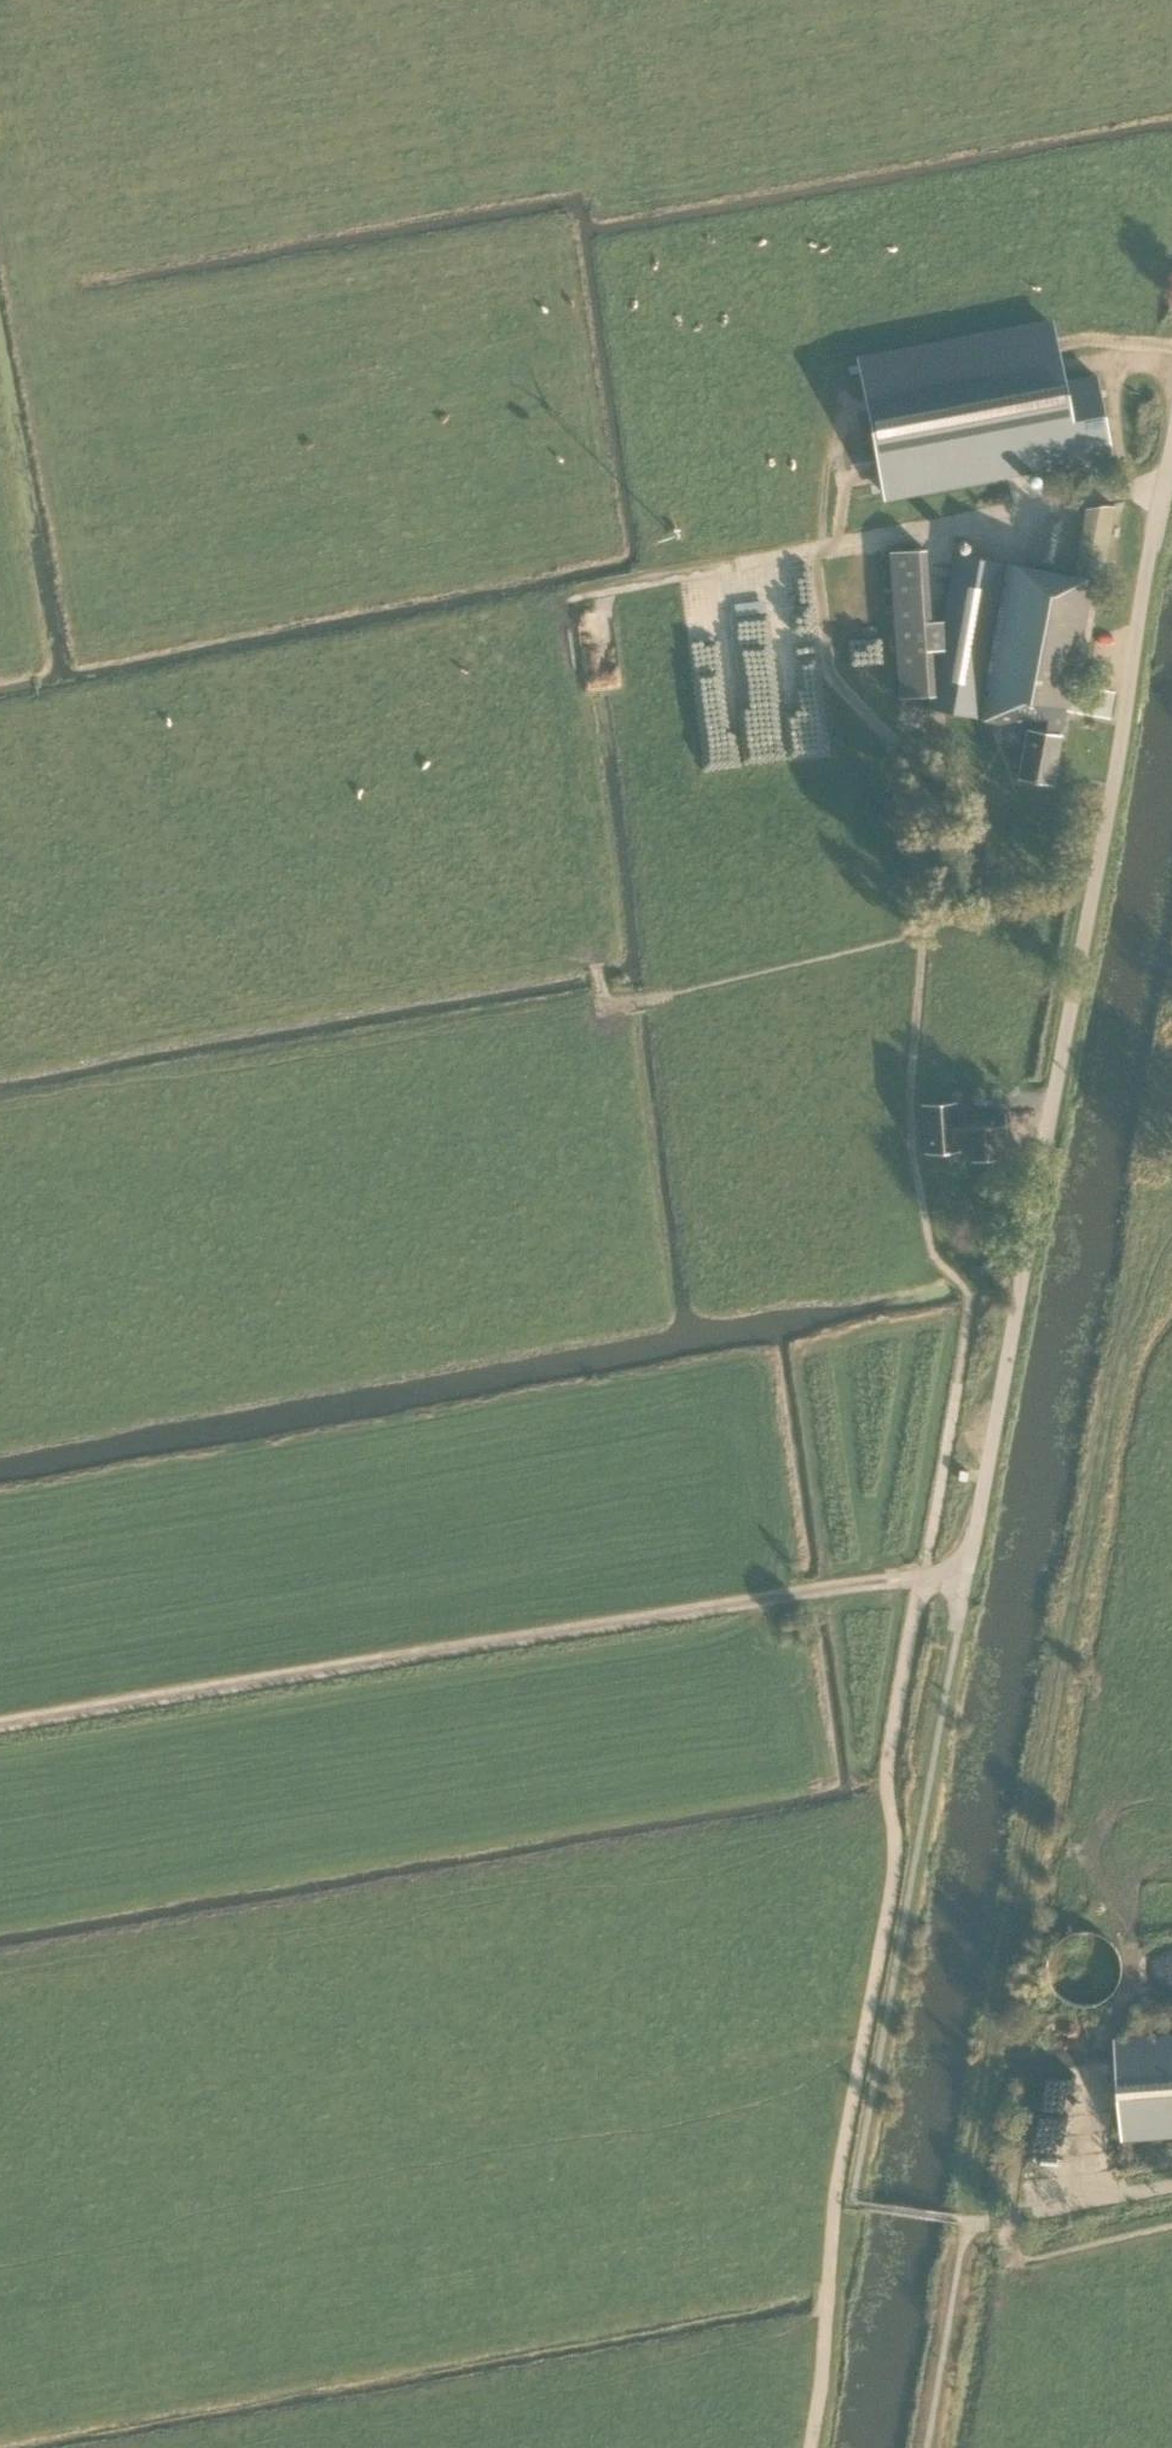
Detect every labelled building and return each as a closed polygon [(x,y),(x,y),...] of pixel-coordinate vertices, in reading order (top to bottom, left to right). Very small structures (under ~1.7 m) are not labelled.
[(1062,381),(1051,324),(859,361),(884,494),(1109,451),(1094,374),(1062,381)] [(1098,580),(1111,504),(1097,505),(1084,507),(1073,575),(953,552),(934,662),(925,549),(888,550),(898,698),(927,699),(926,707),(1027,727),(1017,777),(1050,784),(1064,710),(1093,715),(1098,688),(1080,684),(1098,580)] [(589,687),(603,687),(602,668),(588,669),(589,687)] [(957,1155),(956,1135),(970,1134),(971,1158),(994,1157),(993,1133),(1004,1132),(1002,1113),(955,1116),(954,1110),(954,1101),(923,1102),(924,1112),(927,1157),(957,1155)] [(1114,2040),(1121,2138),(1171,2134),(1171,2035),(1114,2040)]
